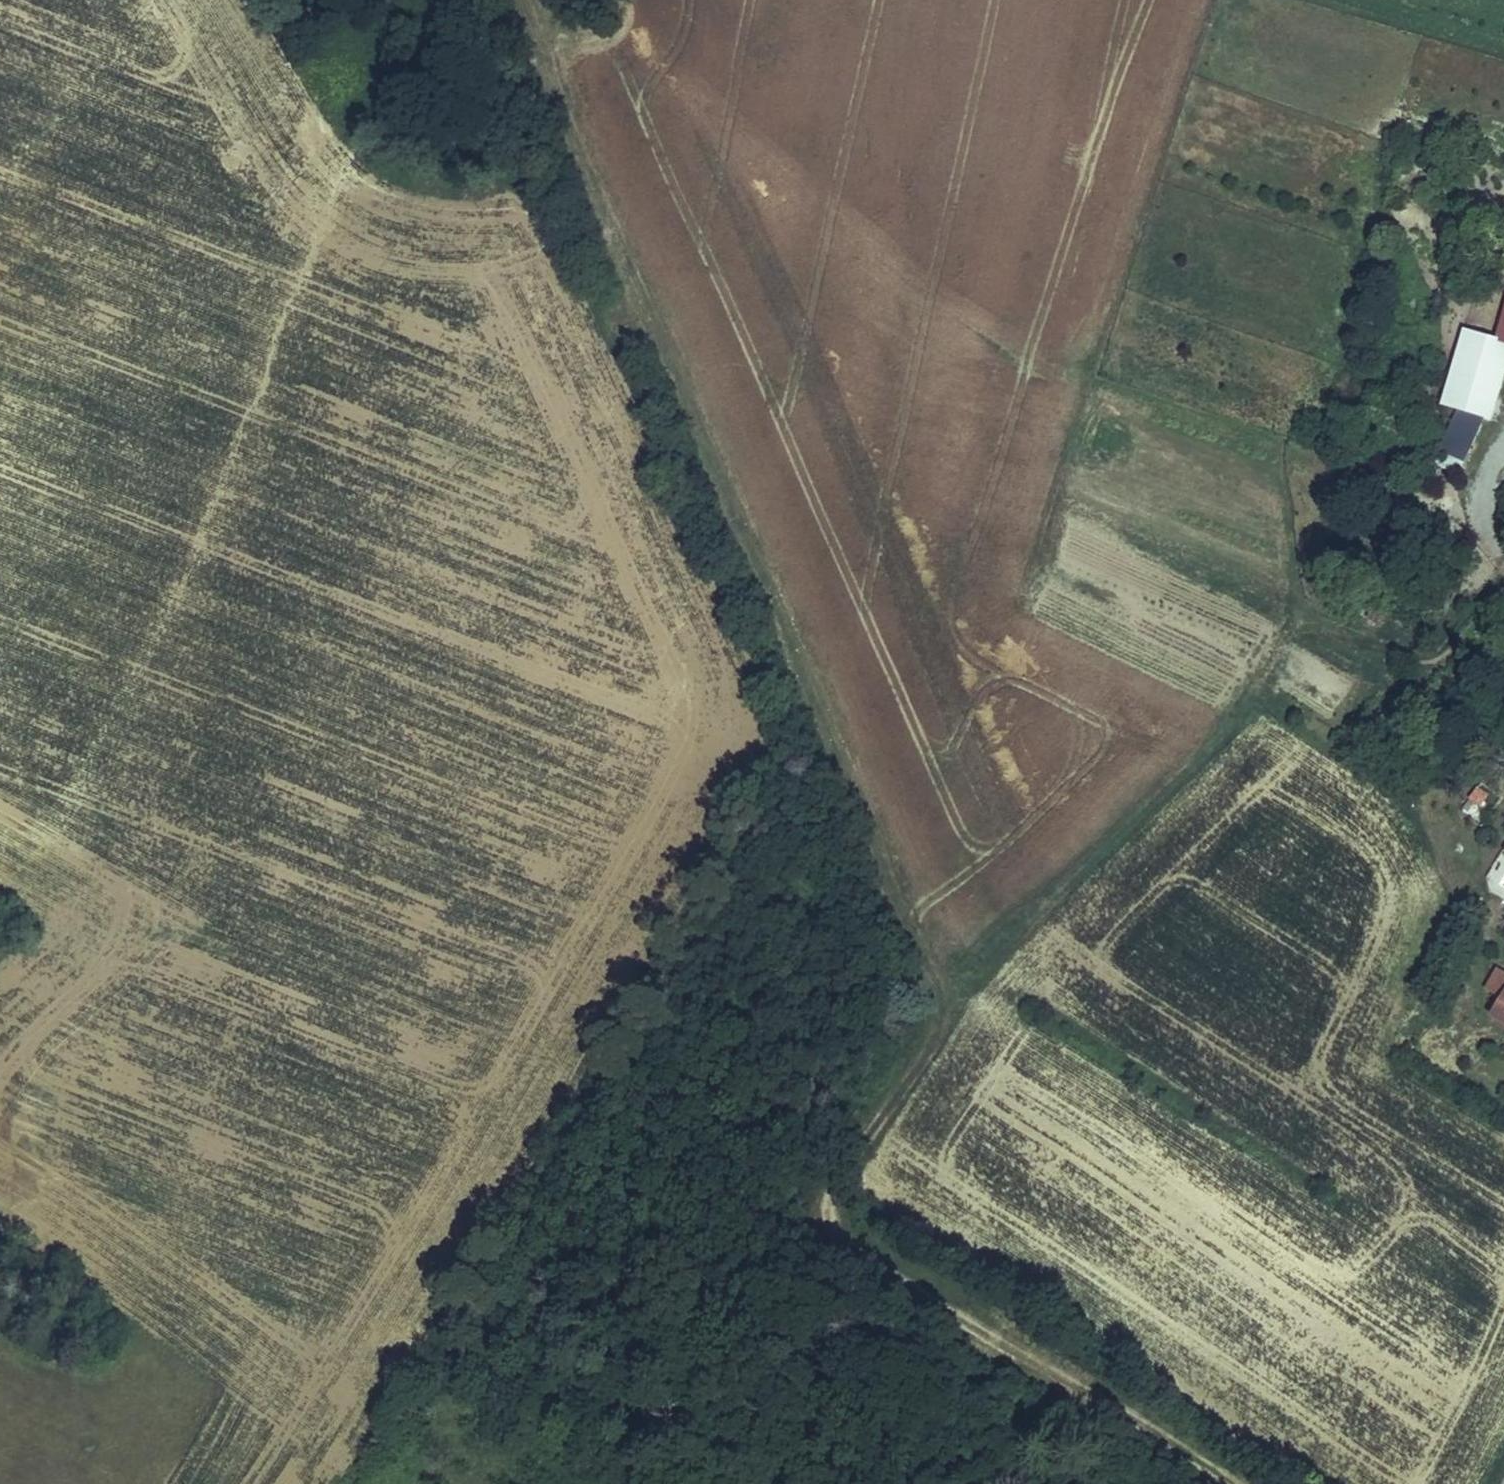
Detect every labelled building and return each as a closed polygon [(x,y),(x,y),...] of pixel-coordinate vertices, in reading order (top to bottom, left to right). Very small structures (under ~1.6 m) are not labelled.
[(1454,404),(1463,382),(1452,379),(1419,459),(1427,461),(1432,450),(1447,455),(1467,410),(1454,404)] [(1490,1014),(1503,1021),(1503,986),(1490,1014)]
